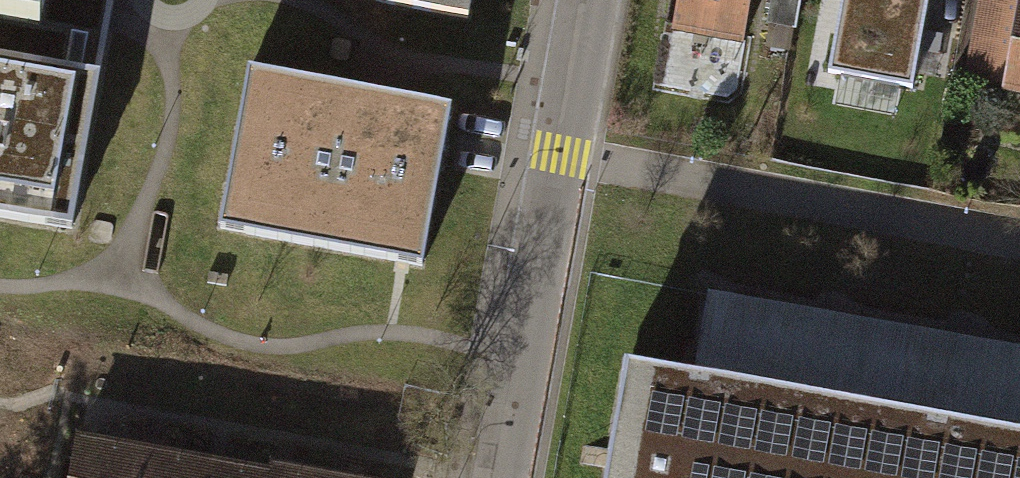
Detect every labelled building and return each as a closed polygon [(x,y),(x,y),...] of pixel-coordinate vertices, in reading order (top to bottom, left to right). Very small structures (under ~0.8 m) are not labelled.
[(39,30),(45,0),(0,0),(0,23),(39,30)] [(461,17),(464,0),(374,0),(461,17)] [(664,28),(733,39),(740,0),(669,0),(664,28)] [(786,27),(791,0),(763,0),(759,22),(786,27)] [(831,62),(912,78),(927,0),(843,0),(831,62)] [(1010,0),(969,0),(955,81),(995,88),(1010,0)] [(995,88),(1019,92),(1019,0),(1010,0),(995,88)] [(71,231),(100,79),(0,60),(0,218),(71,231)] [(451,108),(248,72),(220,230),(423,266),(451,108)] [(747,306),(708,300),(701,342),(741,348),(747,306)] [(975,347),(962,431),(1019,442),(1019,355),(975,347)] [(623,369),(603,477),(1019,477),(1019,442),(962,431),(623,369)] [(81,426),(72,477),(391,477),(81,426)]
